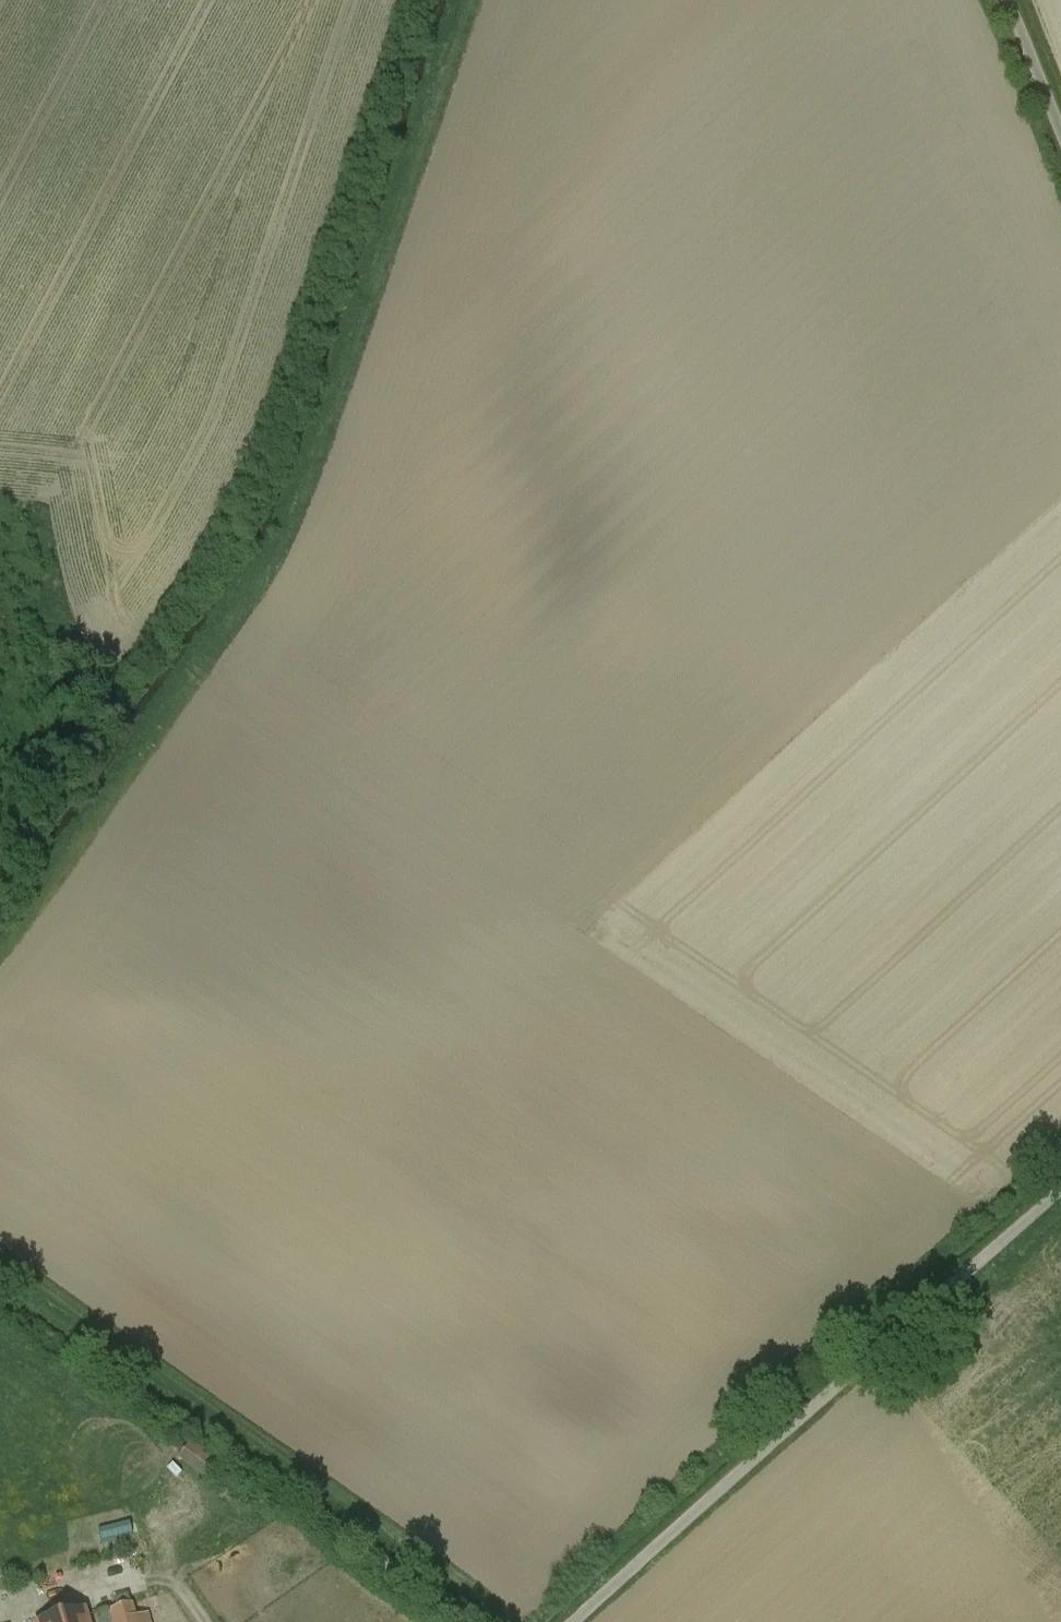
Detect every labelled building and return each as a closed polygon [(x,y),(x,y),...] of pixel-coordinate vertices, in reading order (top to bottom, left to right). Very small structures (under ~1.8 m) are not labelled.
[(135,1617),(131,1604),(111,1610),(114,1621),(149,1621),(147,1614),(135,1617)] [(43,1621),(88,1621),(84,1610),(43,1621)]
